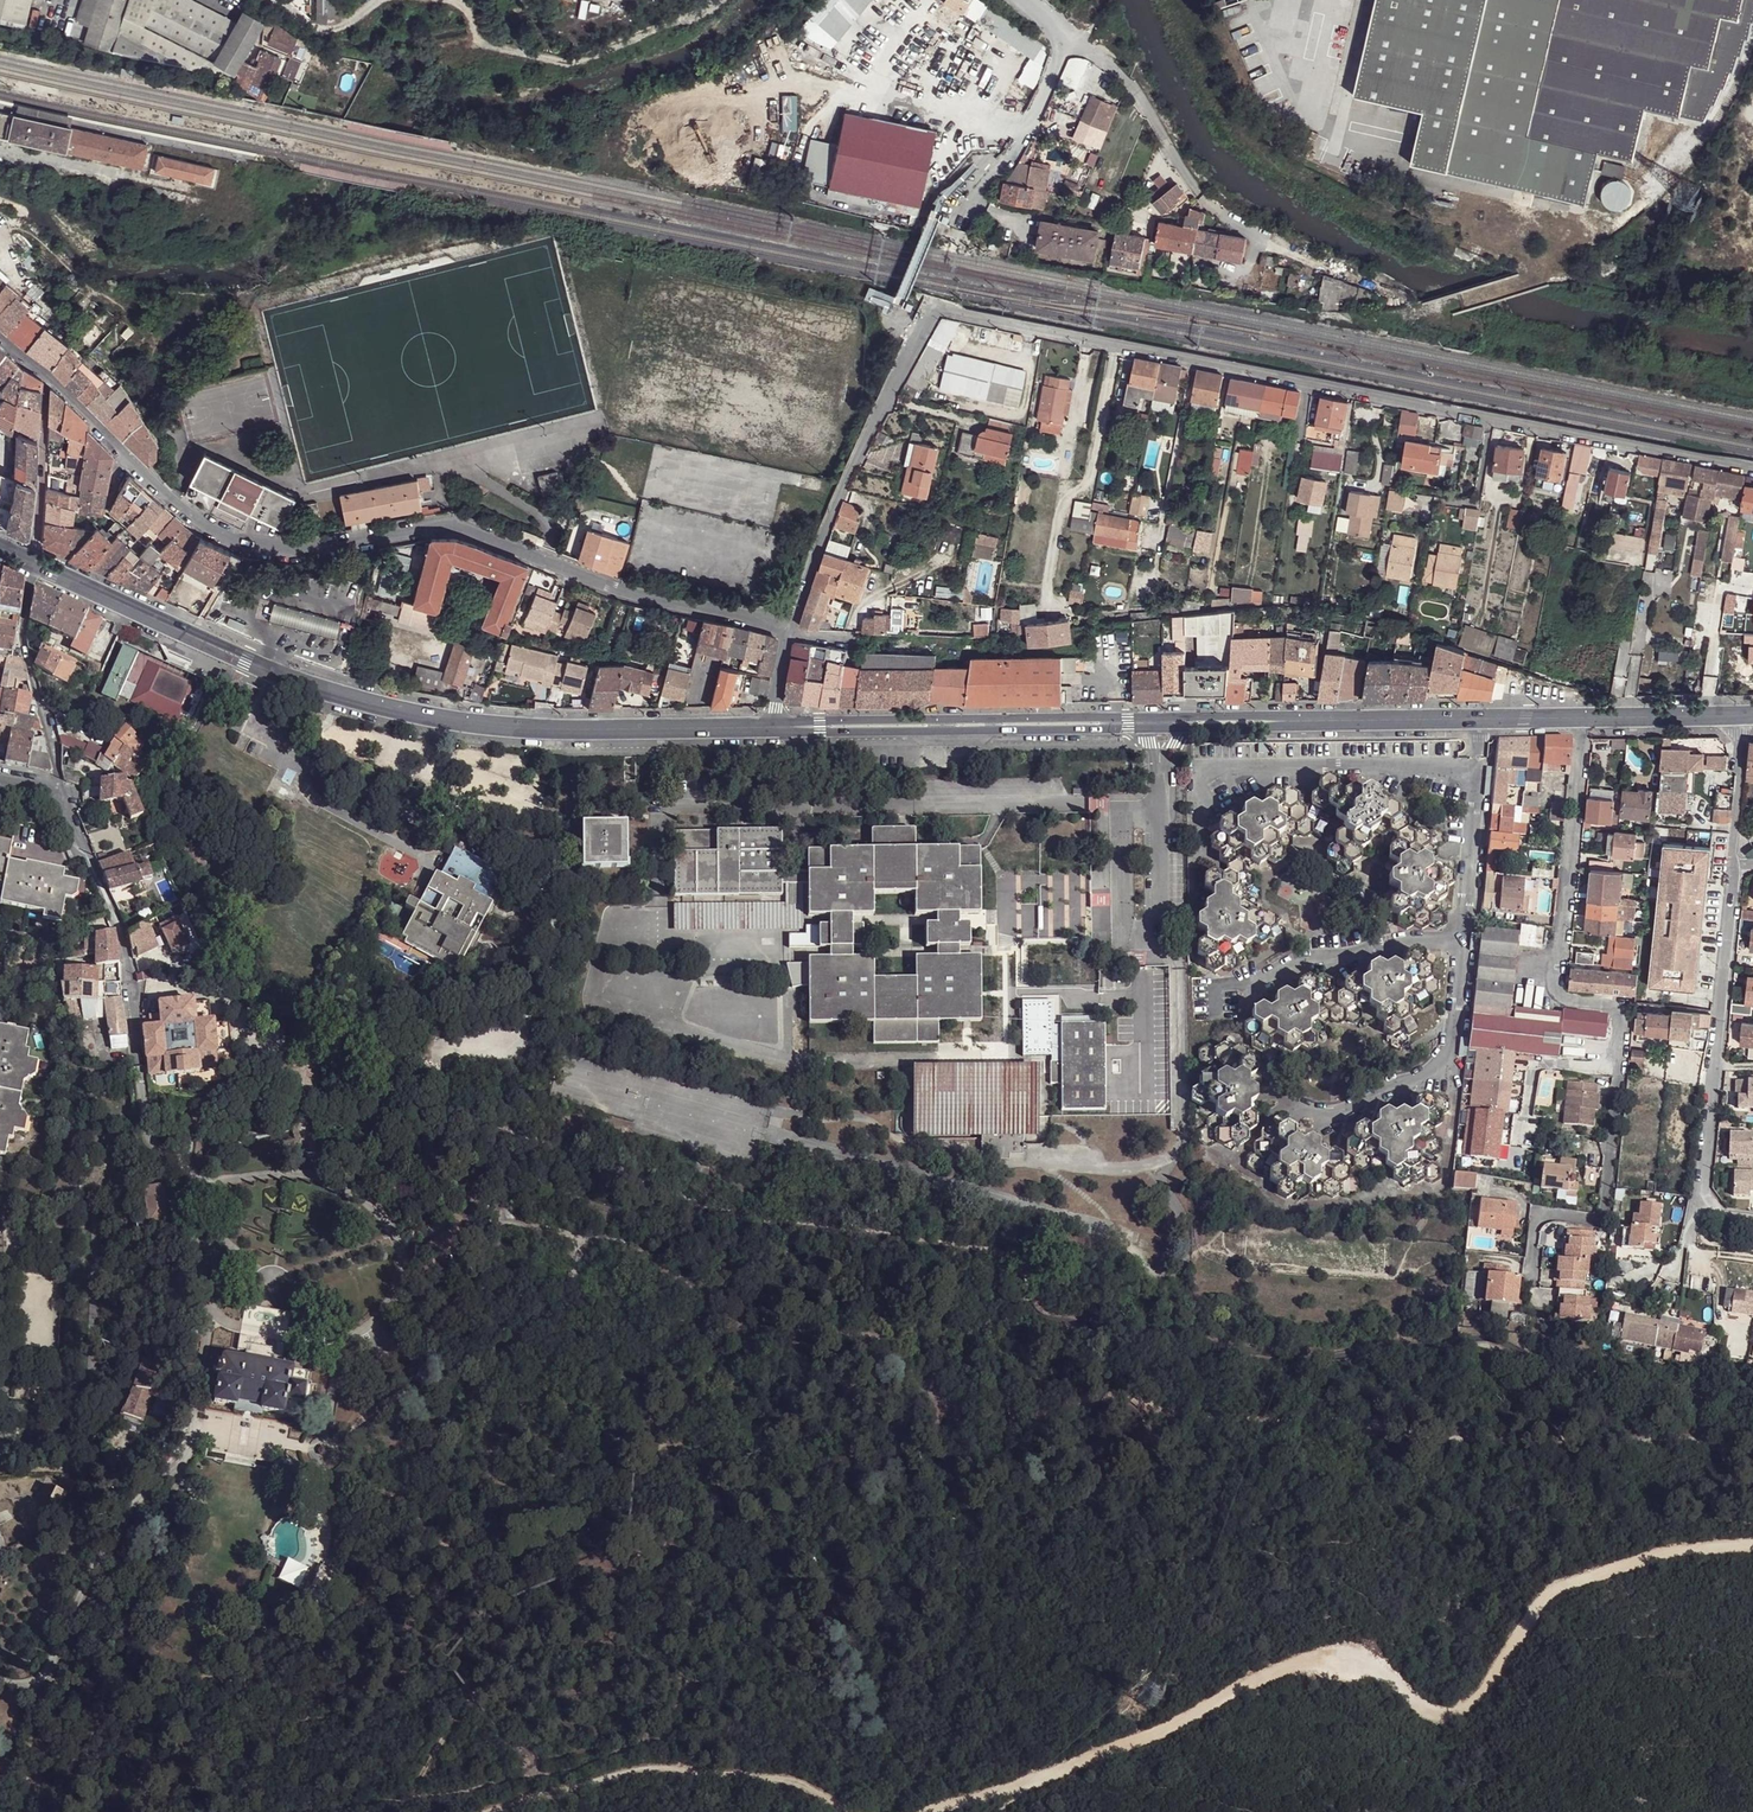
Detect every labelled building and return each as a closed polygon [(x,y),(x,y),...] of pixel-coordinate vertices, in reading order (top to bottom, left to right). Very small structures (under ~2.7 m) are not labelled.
[(15,23),(26,26),(27,26),(31,12),(34,0),(0,0),(0,19),(15,23)] [(77,20),(82,0),(34,0),(31,12),(77,24),(77,20)] [(77,20),(90,24),(98,0),(84,0),(77,20)] [(90,24),(89,27),(85,42),(84,43),(112,52),(124,17),(129,0),(98,0),(90,24)] [(124,17),(214,63),(219,55),(226,43),(230,36),(161,0),(129,0),(124,17)] [(230,36),(236,24),(235,23),(192,0),(161,0),(230,36)] [(317,21),(327,21),(327,18),(339,18),(339,0),(317,0),(317,21)] [(817,24),(839,0),(811,0),(802,11),(817,24)] [(968,7),(970,8),(982,15),(987,7),(976,0),(973,0),(968,7)] [(1214,10),(1245,0),(1211,0),(1214,10)] [(1406,162),(1441,170),(1482,0),(1372,0),(1349,94),(1418,111),(1406,162)] [(1441,170),(1582,204),(1595,153),(1629,157),(1640,109),(1697,120),(1717,91),(1720,90),(1726,74),(1728,74),(1734,57),(1735,57),(1740,41),(1742,40),(1748,22),(1750,22),(1752,13),(1752,0),(1482,0),(1441,170)] [(982,15),(976,21),(1042,66),(1047,54),(1046,53),(1048,47),(987,7),(982,15)] [(967,13),(966,16),(975,22),(976,21),(982,15),(970,8),(967,13)] [(77,24),(31,12),(27,26),(26,28),(85,42),(89,27),(77,24)] [(242,12),(236,24),(230,36),(226,43),(232,46),(225,58),(221,66),(235,73),(240,61),(251,65),(258,49),(263,51),(265,52),(270,44),(268,43),(274,29),(242,12)] [(214,63),(124,17),(112,52),(191,70),(208,74),(214,63)] [(290,52),(296,38),(276,23),(274,29),(268,43),(270,44),(290,52)] [(232,46),(226,43),(219,55),(225,58),(232,46)] [(263,51),(258,49),(251,65),(256,67),(263,51)] [(265,52),(263,51),(256,67),(247,89),(247,90),(263,101),(281,58),(265,52)] [(225,58),(219,55),(214,63),(221,66),(225,58)] [(1070,55),(1062,81),(1079,86),(1086,59),(1070,55)] [(235,84),(247,89),(256,67),(251,65),(240,61),(235,73),(240,76),(235,84)] [(214,63),(208,74),(232,89),(235,84),(240,76),(235,73),(221,66),(214,63)] [(119,78),(132,81),(134,71),(121,69),(119,78)] [(1093,97),(1082,121),(1099,129),(1110,104),(1093,97)] [(18,104),(15,115),(70,127),(72,117),(18,104)] [(10,137),(14,115),(0,111),(0,135),(10,137)] [(830,185),(829,188),(850,192),(889,200),(921,207),(937,132),(846,113),(839,145),(830,185)] [(10,137),(66,151),(71,128),(70,127),(15,115),(14,115),(10,137)] [(171,125),(183,128),(185,118),(173,115),(171,125)] [(148,145),(71,128),(66,151),(143,168),(148,145)] [(830,185),(839,145),(811,139),(802,179),(830,185)] [(209,183),(213,169),(157,156),(154,170),(209,183)] [(1018,166),(1007,182),(1036,188),(1040,168),(1025,164),(1020,163),(1018,166)] [(1040,168),(1036,188),(1044,189),(1048,170),(1040,168)] [(1622,181),(1617,179),(1614,178),(1608,180),(1604,183),(1600,188),(1599,194),(1601,200),(1601,201),(1605,206),(1611,208),(1617,208),(1622,206),(1627,202),(1629,197),(1629,191),(1627,185),(1622,181)] [(1157,206),(1167,215),(1178,206),(1180,207),(1189,199),(1185,195),(1186,193),(1177,186),(1171,180),(1166,185),(1160,180),(1155,184),(1161,191),(1151,201),(1157,206)] [(1003,202),(1031,208),(1036,188),(1007,182),(1003,202)] [(1064,190),(1076,194),(1079,189),(1077,188),(1078,185),(1075,184),(1074,187),(1067,184),(1064,190)] [(850,192),(829,188),(827,196),(848,200),(850,192)] [(1036,188),(1031,208),(1041,209),(1044,189),(1036,188)] [(850,192),(848,200),(887,208),(889,200),(850,192)] [(950,212),(942,209),(940,215),(939,217),(947,220),(948,217),(950,212)] [(1156,247),(1217,258),(1220,237),(1199,232),(1201,221),(1192,219),(1187,219),(1185,230),(1160,226),(1156,247)] [(900,226),(873,220),(871,230),(898,236),(900,226)] [(1044,223),(1038,250),(1049,252),(1050,250),(1062,253),(1062,254),(1072,256),(1072,255),(1083,257),(1084,258),(1093,260),(1099,234),(1075,229),(1067,227),(1044,223)] [(1110,263),(1140,269),(1147,241),(1116,234),(1110,263)] [(1220,237),(1217,258),(1243,262),(1247,242),(1220,237)] [(1150,242),(1147,241),(1140,269),(1145,269),(1148,255),(1148,253),(1150,242)] [(1150,280),(1155,258),(1148,255),(1145,269),(1144,276),(1144,278),(1150,280)] [(1267,266),(1269,258),(1268,257),(1262,256),(1260,267),(1266,269),(1267,266)] [(1287,262),(1269,258),(1267,266),(1285,270),(1287,262)] [(1300,276),(1291,275),(1290,287),(1298,288),(1300,276)] [(1326,276),(1319,310),(1339,311),(1340,296),(1372,309),(1373,306),(1385,308),(1387,300),(1326,276)] [(1216,288),(1218,280),(1204,278),(1202,286),(1216,288)] [(6,282),(0,289),(0,294),(4,297),(11,287),(6,282)] [(17,292),(11,287),(4,297),(9,302),(17,292)] [(32,305),(17,292),(9,302),(4,309),(17,322),(24,315),(32,305)] [(4,309),(9,302),(4,297),(0,294),(0,314),(4,309)] [(914,301),(907,298),(904,302),(903,305),(906,307),(911,309),(914,301)] [(4,309),(0,314),(0,326),(8,333),(17,322),(4,309)] [(33,323),(24,315),(17,322),(8,333),(14,339),(25,327),(27,329),(33,323)] [(945,346),(946,346),(960,321),(942,318),(931,338),(945,346)] [(47,329),(36,320),(33,323),(27,329),(17,341),(27,350),(47,329)] [(27,329),(25,327),(14,339),(17,341),(27,329)] [(69,347),(47,329),(27,350),(51,368),(69,347)] [(942,352),(945,346),(931,338),(927,344),(942,352)] [(906,382),(921,390),(942,352),(927,344),(906,382)] [(81,360),(69,347),(51,368),(65,383),(77,365),(81,360)] [(5,352),(0,358),(0,391),(12,375),(20,381),(22,369),(5,352)] [(1018,406),(1026,371),(958,355),(950,359),(945,371),(940,388),(1018,406)] [(81,360),(77,365),(91,377),(107,398),(113,391),(82,358),(81,360)] [(1155,400),(1162,364),(1137,359),(1131,384),(1130,384),(1127,405),(1141,407),(1143,398),(1155,400)] [(1162,364),(1155,400),(1177,405),(1183,369),(1183,368),(1162,364)] [(77,365),(65,383),(80,396),(95,412),(108,401),(106,398),(107,398),(91,377),(77,365)] [(42,380),(22,369),(20,381),(20,384),(41,389),(42,380)] [(1217,405),(1218,406),(1218,404),(1223,376),(1198,371),(1192,401),(1217,405)] [(0,391),(0,394),(3,396),(4,396),(17,403),(17,400),(19,384),(20,384),(20,381),(12,375),(0,391)] [(1044,384),(1037,419),(1043,420),(1062,423),(1063,424),(1065,414),(1069,390),(1071,379),(1051,376),(1049,385),(1044,384)] [(1228,403),(1262,411),(1266,386),(1232,379),(1228,403)] [(40,409),(41,389),(20,384),(19,384),(17,400),(40,409)] [(129,398),(119,385),(113,391),(107,398),(106,398),(108,401),(95,412),(106,423),(129,398)] [(1288,391),(1266,386),(1262,411),(1282,414),(1284,414),(1288,391)] [(50,387),(49,423),(70,436),(70,438),(69,442),(86,445),(88,430),(89,425),(85,420),(86,419),(73,406),(72,407),(65,399),(58,393),(50,387)] [(1074,390),(1069,390),(1065,414),(1069,415),(1074,390)] [(1284,414),(1298,417),(1302,393),(1288,391),(1284,414)] [(14,423),(17,403),(4,396),(3,396),(0,401),(0,424),(13,431),(14,431),(15,423),(14,423)] [(1317,424),(1343,430),(1348,402),(1322,397),(1317,424)] [(142,422),(129,398),(106,423),(123,439),(131,431),(142,422)] [(38,435),(40,409),(17,400),(17,403),(14,423),(15,423),(27,430),(38,435)] [(1215,411),(1217,405),(1192,401),(1190,406),(1215,411)] [(1261,417),(1262,411),(1228,403),(1228,406),(1228,410),(1261,417)] [(1400,432),(1408,434),(1412,412),(1403,410),(1400,432)] [(1261,417),(1281,421),(1282,414),(1262,411),(1261,417)] [(991,418),(988,431),(988,430),(987,430),(983,431),(981,435),(980,439),(977,451),(986,453),(987,451),(1008,456),(1015,424),(991,418)] [(1043,420),(1041,431),(1060,435),(1062,423),(1043,420)] [(123,439),(148,464),(155,457),(155,447),(156,447),(156,446),(155,443),(142,422),(131,431),(123,439)] [(49,423),(48,434),(70,438),(70,436),(49,423)] [(1465,435),(1480,438),(1483,426),(1467,423),(1465,435)] [(113,454),(88,430),(86,445),(85,451),(87,452),(83,470),(82,476),(80,486),(106,490),(112,460),(113,454)] [(965,431),(960,453),(975,456),(976,456),(977,451),(980,439),(975,438),(976,433),(965,431)] [(36,487),(37,442),(18,433),(16,479),(17,480),(36,487)] [(875,437),(867,451),(877,456),(885,443),(875,437)] [(60,441),(48,438),(48,445),(59,447),(60,447),(60,441)] [(911,440),(906,464),(911,465),(914,466),(919,441),(911,440)] [(911,465),(906,487),(928,492),(939,446),(919,441),(914,466),(911,465)] [(83,470),(87,452),(85,451),(86,445),(69,442),(68,449),(67,456),(65,465),(83,470)] [(1431,467),(1439,470),(1440,459),(1441,455),(1428,453),(1430,445),(1408,442),(1403,466),(1412,467),(1431,471),(1431,467)] [(1569,470),(1586,474),(1591,447),(1575,444),(1574,449),(1569,470)] [(1442,448),(1430,445),(1428,453),(1441,455),(1442,453),(1442,448)] [(1497,446),(1493,469),(1495,469),(1519,473),(1523,450),(1497,446)] [(58,454),(67,456),(68,449),(60,447),(59,447),(58,454)] [(1235,472),(1251,474),(1254,457),(1255,451),(1239,448),(1235,472)] [(1339,473),(1343,455),(1313,449),(1312,468),(1339,473)] [(1359,451),(1349,449),(1345,473),(1355,475),(1359,451)] [(1545,477),(1561,481),(1566,457),(1566,454),(1542,449),(1538,475),(1545,477)] [(250,512),(280,526),(295,497),(205,453),(191,483),(221,497),(250,512)] [(1453,462),(1454,455),(1448,454),(1442,453),(1441,455),(1440,459),(1447,460),(1453,462)] [(1648,458),(1640,457),(1638,465),(1640,465),(1644,466),(1642,472),(1652,473),(1653,468),(1662,470),(1664,461),(1648,458)] [(1660,485),(1658,493),(1657,496),(1652,525),(1651,533),(1649,545),(1658,546),(1666,503),(1662,502),(1663,494),(1676,496),(1677,487),(1679,482),(1681,479),(1689,481),(1692,467),(1664,461),(1662,470),(1660,480),(1660,485)] [(1389,486),(1393,466),(1384,465),(1380,484),(1389,486)] [(1655,479),(1660,480),(1662,470),(1653,468),(1652,473),(1655,479)] [(1720,474),(1695,468),(1693,481),(1704,483),(1703,491),(1691,489),(1690,496),(1700,498),(1711,500),(1716,501),(1717,496),(1718,486),(1720,474)] [(1495,469),(1493,480),(1517,484),(1519,473),(1495,469)] [(1604,492),(1625,497),(1631,474),(1609,470),(1604,492)] [(128,475),(126,473),(118,487),(121,488),(128,475)] [(1569,473),(1568,479),(1578,482),(1580,475),(1569,473)] [(82,476),(71,474),(70,481),(69,480),(68,485),(67,495),(68,495),(66,507),(74,509),(78,510),(80,486),(82,476)] [(1727,488),(1744,491),(1745,478),(1720,474),(1718,486),(1727,488)] [(142,487),(128,475),(121,488),(119,493),(112,504),(121,511),(142,487)] [(1535,486),(1543,487),(1545,477),(1538,475),(1535,486)] [(416,479),(419,492),(430,490),(428,476),(416,479)] [(10,477),(7,484),(9,487),(15,489),(17,480),(16,479),(10,477)] [(1543,487),(1564,492),(1566,481),(1561,481),(1545,477),(1543,487)] [(1310,502),(1322,505),(1326,482),(1305,478),(1299,500),(1310,502)] [(367,518),(380,515),(422,506),(419,492),(416,479),(374,488),(341,494),(346,523),(351,522),(356,520),(367,518)] [(1563,507),(1573,509),(1578,482),(1568,479),(1563,507)] [(1688,489),(1689,481),(1681,479),(1679,482),(1677,487),(1688,489)] [(36,487),(17,480),(15,489),(9,514),(6,528),(27,538),(29,536),(36,487)] [(106,490),(80,486),(78,510),(92,512),(101,513),(102,512),(106,490)] [(1717,496),(1725,498),(1727,488),(1718,486),(1717,496)] [(152,497),(142,487),(121,511),(131,520),(152,497)] [(67,495),(47,489),(47,502),(66,507),(68,495),(67,495)] [(1388,490),(1385,509),(1402,512),(1406,492),(1388,490)] [(1749,491),(1746,490),(1741,513),(1752,515),(1752,491),(1749,491)] [(1380,496),(1349,491),(1346,513),(1350,514),(1346,534),(1369,538),(1372,518),(1376,518),(1380,496)] [(1134,492),(1129,512),(1145,516),(1149,495),(1134,492)] [(1602,502),(1622,506),(1625,497),(1604,492),(1602,502)] [(1690,496),(1685,520),(1706,524),(1711,500),(1700,498),(1690,496)] [(163,507),(152,497),(131,520),(127,524),(126,525),(139,536),(148,525),(163,507)] [(247,520),(250,512),(221,497),(217,506),(247,520)] [(1073,516),(1090,519),(1092,503),(1075,500),(1073,516)] [(66,507),(47,502),(47,517),(45,522),(72,527),(74,509),(66,507)] [(859,509),(843,502),(835,526),(854,534),(859,522),(855,521),(859,509)] [(1320,511),(1322,505),(1310,502),(1308,509),(1320,511)] [(307,521),(320,518),(317,503),(304,505),(307,521)] [(112,504),(110,509),(117,516),(118,515),(121,511),(112,504)] [(1099,510),(1108,512),(1109,506),(1100,504),(1099,510)] [(173,516),(163,507),(148,525),(158,534),(173,516)] [(1332,515),(1334,508),(1325,507),(1323,514),(1332,515)] [(1475,532),(1479,511),(1465,508),(1465,509),(1462,519),(1461,529),(1475,532)] [(1522,510),(1511,508),(1507,527),(1519,529),(1522,510)] [(1169,526),(1177,527),(1180,513),(1176,512),(1169,510),(1166,525),(1169,526)] [(9,514),(1,512),(0,516),(0,525),(6,528),(9,514)] [(1104,536),(1126,541),(1130,520),(1098,515),(1096,523),(1094,535),(1104,536)] [(1739,517),(1729,515),(1722,561),(1732,563),(1739,517)] [(184,526),(173,516),(158,534),(168,543),(184,526)] [(116,519),(111,525),(120,532),(122,529),(123,530),(125,527),(116,519)] [(1071,530),(1086,533),(1088,521),(1073,519),(1071,530)] [(1307,537),(1311,537),(1314,522),(1300,519),(1297,535),(1307,537)] [(1140,522),(1130,520),(1126,541),(1136,543),(1140,522)] [(1086,533),(1094,535),(1096,523),(1088,521),(1086,533)] [(72,527),(45,522),(43,543),(44,545),(64,554),(76,527),(72,527)] [(120,532),(111,525),(104,534),(111,541),(116,535),(120,532)] [(92,530),(68,556),(88,565),(111,541),(104,534),(96,526),(92,530)] [(168,558),(177,565),(194,535),(184,526),(168,543),(160,551),(160,552),(168,558)] [(1165,543),(1193,550),(1197,531),(1187,529),(1177,527),(1169,526),(1165,543)] [(92,530),(76,527),(64,554),(68,556),(92,530)] [(618,575),(627,541),(588,527),(579,560),(618,575)] [(120,532),(116,535),(129,547),(130,546),(135,541),(123,530),(122,529),(120,532)] [(520,536),(535,542),(538,535),(522,529),(520,536)] [(1711,531),(1701,530),(1697,553),(1706,555),(1709,543),(1711,531)] [(1643,549),(1644,535),(1608,532),(1607,546),(1643,549)] [(978,533),(975,544),(996,549),(999,538),(978,533)] [(111,541),(88,565),(107,574),(124,554),(129,547),(116,535),(111,541)] [(194,535),(177,565),(182,569),(183,567),(200,538),(194,535)] [(1092,543),(1102,546),(1104,536),(1094,535),(1092,543)] [(1125,548),(1126,541),(1104,536),(1102,546),(1124,549),(1125,548)] [(224,564),(230,553),(200,538),(183,567),(212,583),(219,573),(222,567),(224,564)] [(139,542),(136,539),(135,541),(130,546),(134,549),(139,544),(139,543),(139,542)] [(531,566),(481,546),(457,539),(431,539),(414,604),(436,610),(449,558),(500,575),(488,607),(473,602),(468,614),(471,618),(506,632),(510,621),(522,590),(531,566)] [(802,625),(819,629),(823,618),(833,590),(861,599),(872,566),(848,559),(852,546),(831,539),(827,552),(802,625)] [(1386,576),(1409,580),(1414,549),(1413,548),(1412,544),(1394,541),(1394,545),(1392,545),(1388,560),(1386,576)] [(160,551),(150,543),(146,547),(140,554),(149,563),(155,558),(158,554),(160,552),(160,551)] [(133,562),(139,555),(136,553),(137,552),(134,549),(130,546),(129,547),(124,554),(133,562)] [(1612,546),(1610,557),(1640,562),(1642,551),(1612,546)] [(1433,585),(1456,588),(1461,556),(1459,556),(1459,552),(1441,549),(1440,553),(1439,553),(1435,569),(1433,585)] [(239,557),(230,553),(224,564),(226,565),(232,569),(239,557)] [(107,574),(118,579),(133,562),(124,554),(107,574)] [(133,562),(118,579),(130,585),(149,563),(140,554),(139,555),(133,562)] [(157,572),(159,573),(165,565),(163,563),(158,558),(157,559),(155,558),(149,563),(158,568),(157,572)] [(1732,566),(1730,577),(1737,578),(1740,560),(1734,559),(1732,566)] [(903,560),(901,571),(910,572),(912,562),(903,560)] [(130,585),(145,591),(159,573),(157,572),(158,568),(149,563),(130,585)] [(548,592),(555,575),(531,566),(522,590),(531,594),(535,586),(548,592)] [(1003,568),(1001,587),(1014,588),(1016,570),(1003,568)] [(1433,585),(1435,569),(1428,568),(1425,583),(1433,585)] [(3,572),(0,591),(0,612),(14,615),(20,616),(24,581),(3,572)] [(221,574),(219,573),(212,583),(214,584),(221,574)] [(1073,582),(1072,590),(1080,591),(1082,591),(1084,583),(1073,582)] [(366,596),(364,605),(397,614),(400,605),(371,598),(374,586),(368,585),(366,596)] [(30,620),(49,629),(62,598),(35,586),(30,620)] [(1232,588),(1229,603),(1246,607),(1249,606),(1251,592),(1232,588)] [(1070,602),(1079,603),(1080,591),(1072,590),(1071,590),(1070,602)] [(537,594),(534,593),(525,615),(548,624),(546,629),(556,633),(560,623),(568,626),(567,628),(586,636),(595,613),(586,610),(576,606),(573,612),(564,608),(561,614),(553,611),(556,602),(549,598),(537,594)] [(62,598),(49,629),(73,640),(71,647),(86,655),(102,616),(89,610),(62,598)] [(397,614),(394,622),(430,632),(436,610),(414,604),(401,600),(400,605),(397,614)] [(576,606),(586,610),(588,606),(577,601),(576,606)] [(1184,616),(1195,614),(1198,603),(1183,601),(1182,604),(1180,617),(1184,616)] [(296,627),(300,609),(275,603),(269,621),(296,627)] [(1036,603),(1015,604),(1015,609),(1020,609),(1019,622),(1020,624),(1028,624),(1039,623),(1036,603)] [(828,604),(823,618),(826,619),(831,605),(828,604)] [(1013,622),(1019,622),(1020,609),(1015,609),(1001,608),(1001,619),(1013,622)] [(312,613),(300,609),(296,627),(295,629),(307,632),(307,631),(312,613)] [(865,631),(867,632),(888,633),(903,634),(904,610),(892,609),(892,615),(889,615),(876,614),(876,618),(867,616),(865,631)] [(1197,635),(1233,635),(1233,627),(1235,610),(1211,614),(1195,614),(1184,616),(1184,624),(1184,636),(1197,635)] [(312,613),(307,631),(333,638),(338,620),(312,613)] [(548,624),(525,615),(522,626),(534,630),(536,625),(546,629),(548,624)] [(609,628),(617,630),(620,619),(611,617),(609,628)] [(1367,620),(1355,617),(1352,634),(1365,635),(1367,620)] [(1031,647),(1071,642),(1070,629),(1069,619),(1039,623),(1028,624),(1030,634),(1031,647)] [(5,667),(1,689),(4,690),(5,690),(11,691),(13,679),(28,682),(23,661),(12,659),(17,628),(17,627),(18,627),(19,623),(13,622),(0,620),(0,666),(5,667)] [(733,625),(703,620),(697,647),(724,655),(726,655),(727,652),(733,625)] [(1369,637),(1372,638),(1375,621),(1367,620),(1365,635),(1368,636),(1369,637)] [(122,626),(114,622),(110,633),(116,635),(122,626)] [(1288,630),(1324,636),(1325,629),(1289,622),(1288,630)] [(963,624),(963,638),(972,639),(983,638),(982,624),(963,624)] [(1020,636),(1030,634),(1028,624),(1020,624),(1019,625),(1020,636)] [(1175,641),(1184,641),(1184,636),(1184,624),(1173,624),(1173,639),(1175,641)] [(1491,652),(1497,635),(1465,624),(1460,642),(1491,652)] [(732,653),(744,656),(749,630),(733,625),(727,652),(726,655),(724,655),(721,667),(728,669),(732,653)] [(1386,641),(1396,643),(1396,641),(1398,628),(1389,625),(1386,641)] [(1233,640),(1242,639),(1244,628),(1233,627),(1233,635),(1233,640)] [(576,636),(584,640),(586,636),(567,628),(563,637),(573,642),(576,636)] [(1409,632),(1398,628),(1396,641),(1407,643),(1409,632)] [(760,660),(762,660),(765,635),(749,630),(744,656),(750,657),(760,660)] [(1327,652),(1337,653),(1341,632),(1331,630),(1329,637),(1327,652)] [(774,638),(765,635),(762,660),(760,660),(757,673),(771,675),(776,644),(777,643),(776,640),(774,638)] [(1204,667),(1230,666),(1233,640),(1233,635),(1197,635),(1197,658),(1204,658),(1204,662),(1204,667)] [(1498,635),(1497,640),(1516,646),(1518,641),(1498,635)] [(605,646),(613,647),(615,638),(607,636),(605,646)] [(1270,667),(1286,670),(1288,636),(1271,637),(1270,667)] [(1297,672),(1316,674),(1320,641),(1288,636),(1286,670),(1297,672)] [(1243,668),(1270,667),(1271,637),(1242,639),(1233,640),(1230,666),(1230,668),(1229,678),(1243,678),(1243,668)] [(28,648),(38,653),(41,645),(27,638),(28,644),(28,648)] [(1512,659),(1516,646),(1497,640),(1495,653),(1512,659)] [(442,677),(459,683),(471,646),(454,641),(444,671),(442,677)] [(1185,651),(1184,641),(1175,641),(1175,651),(1185,651)] [(1432,664),(1428,690),(1459,690),(1462,669),(1465,651),(1436,641),(1432,664)] [(792,658),(810,661),(811,656),(813,645),(794,642),(792,658)] [(557,655),(510,645),(504,669),(514,672),(515,669),(520,670),(520,673),(519,676),(541,682),(539,686),(549,688),(550,684),(560,687),(560,689),(579,694),(586,666),(578,664),(570,662),(566,661),(565,665),(555,662),(557,655)] [(811,656),(830,659),(832,647),(813,645),(811,656)] [(35,666),(54,674),(67,680),(76,660),(54,651),(51,649),(44,646),(42,651),(41,654),(35,665),(35,666)] [(116,700),(118,696),(166,718),(163,724),(174,728),(176,729),(180,720),(195,727),(209,695),(226,702),(233,700),(241,679),(221,671),(215,684),(214,684),(211,690),(197,683),(163,668),(164,665),(124,647),(102,694),(116,700)] [(691,651),(678,647),(676,654),(688,658),(691,651)] [(821,705),(840,705),(845,665),(847,649),(832,647),(830,659),(827,677),(822,702),(823,703),(821,705)] [(1393,660),(1395,648),(1385,647),(1383,660),(1393,660)] [(863,669),(936,669),(936,656),(866,651),(863,668),(863,669)] [(1163,693),(1186,693),(1185,668),(1185,651),(1175,651),(1163,651),(1163,671),(1163,693)] [(1497,662),(1465,651),(1462,669),(1494,678),(1497,662)] [(1319,700),(1339,699),(1342,674),(1346,656),(1337,653),(1327,652),(1319,700)] [(827,677),(830,659),(811,656),(810,661),(808,674),(827,677)] [(1346,656),(1342,674),(1361,675),(1364,660),(1346,656)] [(785,702),(803,703),(808,674),(810,661),(792,658),(785,702)] [(1063,658),(973,659),(971,670),(965,704),(968,705),(999,704),(1051,703),(1062,703),(1063,703),(1063,702),(1082,702),(1082,687),(1063,687),(1063,672),(1076,672),(1077,658),(1063,658)] [(496,660),(494,670),(502,672),(504,662),(496,660)] [(1364,699),(1387,698),(1393,660),(1383,660),(1368,660),(1364,699)] [(1387,698),(1408,698),(1413,662),(1393,660),(1387,698)] [(1408,698),(1426,698),(1428,690),(1432,664),(1413,662),(1408,698)] [(589,708),(613,708),(619,684),(624,664),(607,664),(600,665),(589,708)] [(624,664),(619,684),(648,691),(658,692),(663,675),(652,673),(653,671),(624,664)] [(669,664),(668,668),(691,672),(691,668),(669,664)] [(164,665),(163,668),(197,683),(198,681),(164,665)] [(413,684),(455,693),(459,683),(442,677),(444,671),(416,665),(410,683),(413,684)] [(840,705),(858,704),(863,668),(845,665),(840,705)] [(1195,692),(1228,692),(1229,678),(1230,668),(1230,666),(1204,667),(1199,667),(1194,668),(1195,692)] [(711,706),(728,706),(736,671),(728,669),(721,667),(711,706)] [(662,693),(684,698),(691,672),(668,668),(662,693)] [(1186,693),(1195,692),(1194,668),(1185,668),(1186,693)] [(863,669),(858,704),(920,704),(931,700),(936,669),(863,669)] [(971,670),(936,669),(931,700),(965,704),(971,670)] [(1458,698),(1490,697),(1494,678),(1462,669),(1459,690),(1458,698)] [(1134,701),(1164,702),(1163,693),(1163,671),(1134,672),(1134,701)] [(803,703),(822,702),(827,677),(808,674),(803,703)] [(1361,675),(1342,674),(1339,699),(1357,699),(1361,675)] [(759,692),(768,694),(771,680),(761,677),(759,692)] [(1227,701),(1245,701),(1246,691),(1248,678),(1243,678),(1229,678),(1228,692),(1227,701)] [(467,700),(480,701),(486,685),(475,682),(467,700)] [(1283,700),(1296,700),(1296,684),(1288,684),(1284,683),(1283,700)] [(454,698),(455,693),(413,684),(411,689),(432,694),(454,698)] [(11,691),(5,690),(3,699),(1,712),(6,713),(14,714),(28,717),(32,695),(22,693),(11,691)] [(5,720),(13,722),(14,714),(6,713),(5,720)] [(13,722),(12,725),(33,729),(33,730),(42,732),(39,718),(28,717),(14,714),(13,722)] [(316,718),(301,714),(298,729),(306,731),(306,728),(312,730),(316,718)] [(9,746),(11,734),(12,728),(12,725),(13,722),(5,720),(0,719),(0,745),(9,746)] [(120,722),(103,740),(110,746),(115,740),(127,728),(120,722)] [(33,732),(12,728),(11,734),(32,738),(33,732)] [(133,737),(135,735),(127,728),(115,740),(110,746),(112,748),(109,750),(103,758),(112,765),(133,737)] [(6,763),(28,767),(31,746),(32,738),(33,737),(32,738),(11,734),(9,746),(7,758),(6,763)] [(63,735),(59,736),(61,745),(95,763),(99,755),(101,748),(89,742),(88,745),(63,735)] [(338,735),(334,745),(348,750),(352,740),(338,735)] [(51,772),(52,770),(47,749),(44,737),(32,738),(31,746),(28,767),(51,772)] [(134,755),(142,746),(133,737),(112,765),(124,774),(133,780),(146,768),(134,755)] [(1663,738),(1662,748),(1670,749),(1671,737),(1663,738)] [(1612,739),(1612,748),(1627,749),(1628,738),(1612,739)] [(1498,739),(1496,763),(1526,765),(1528,739),(1498,739)] [(1544,739),(1528,739),(1526,765),(1526,771),(1525,775),(1525,782),(1541,783),(1542,774),(1568,775),(1569,767),(1571,739),(1556,739),(1544,739)] [(1745,772),(1752,773),(1752,743),(1748,742),(1745,772)] [(1661,757),(1660,769),(1688,770),(1700,770),(1703,770),(1704,754),(1690,753),(1690,750),(1670,749),(1662,748),(1662,750),(1661,757)] [(75,755),(66,751),(64,757),(72,760),(75,755)] [(1708,756),(1708,769),(1726,769),(1728,756),(1708,756)] [(1496,763),(1495,769),(1510,770),(1526,771),(1526,765),(1496,763)] [(1495,769),(1492,806),(1500,806),(1502,807),(1503,794),(1504,785),(1505,780),(1509,780),(1508,785),(1518,786),(1520,774),(1510,774),(1510,770),(1495,769)] [(1660,769),(1656,810),(1658,811),(1665,811),(1685,811),(1686,792),(1699,792),(1700,770),(1688,770),(1660,769)] [(64,779),(76,784),(79,776),(67,771),(64,779)] [(1744,783),(1752,784),(1752,773),(1745,772),(1744,783)] [(101,802),(122,799),(123,781),(123,778),(124,777),(122,777),(101,780),(101,795),(101,802)] [(1284,940),(1284,930),(1276,926),(1276,917),(1268,912),(1260,917),(1252,912),(1253,905),(1260,901),(1261,890),(1253,886),(1252,877),(1245,873),(1244,865),(1251,861),(1259,865),(1267,860),(1275,865),(1283,860),(1283,850),(1291,847),(1290,838),(1297,834),(1305,838),(1313,834),(1321,838),(1329,832),(1335,836),(1335,845),(1328,849),(1327,860),(1335,863),(1336,873),(1344,877),(1352,872),(1352,864),(1360,859),(1360,850),(1367,846),(1375,850),(1382,846),(1389,849),(1389,859),(1397,863),(1397,871),(1390,875),(1390,886),(1397,889),(1397,898),(1389,902),(1390,912),(1398,917),(1398,925),(1407,930),(1414,925),(1422,930),(1429,925),(1437,929),(1446,925),(1446,915),(1438,910),(1437,903),(1445,898),(1445,888),(1453,885),(1453,874),(1445,870),(1445,862),(1438,857),(1437,849),(1444,845),(1445,834),(1436,830),(1429,835),(1421,830),(1414,835),(1406,831),(1406,821),(1398,818),(1399,809),(1389,803),(1382,808),(1375,805),(1375,795),(1367,791),(1359,795),(1352,791),(1343,796),(1337,792),(1337,782),(1328,778),(1319,783),(1319,793),(1311,796),(1311,806),(1305,809),(1298,806),(1298,796),(1289,791),(1282,795),(1274,791),(1265,797),(1265,805),(1259,810),(1251,805),(1242,810),(1242,820),(1235,824),(1228,819),(1219,824),(1219,833),(1212,838),(1212,848),(1220,852),(1220,861),(1228,865),(1228,873),(1221,877),(1213,873),(1205,878),(1205,888),(1212,892),(1213,900),(1205,904),(1205,913),(1197,918),(1198,928),(1205,932),(1205,940),(1198,944),(1198,954),(1205,959),(1206,968),(1214,973),(1222,968),(1230,972),(1238,968),(1238,958),(1246,954),(1245,945),(1253,941),(1260,945),(1268,941),(1275,945),(1284,940)] [(144,814),(131,782),(123,781),(122,799),(131,819),(144,814)] [(1590,788),(1589,797),(1613,799),(1614,790),(1590,788)] [(1624,791),(1621,816),(1648,818),(1651,791),(1640,790),(1639,793),(1624,791)] [(1715,791),(1711,831),(1718,832),(1720,816),(1731,817),(1734,793),(1721,792),(1715,791)] [(1538,799),(1523,797),(1522,809),(1527,809),(1537,810),(1538,799)] [(1589,797),(1586,821),(1591,821),(1611,823),(1612,811),(1613,799),(1589,797)] [(1492,806),(1490,823),(1495,824),(1499,824),(1500,806),(1492,806)] [(1499,824),(1498,832),(1523,835),(1523,826),(1518,825),(1512,825),(1513,808),(1509,807),(1502,807),(1500,806),(1499,824)] [(1550,811),(1549,821),(1563,822),(1564,813),(1551,811),(1550,811)] [(5,879),(5,880),(18,901),(27,904),(26,909),(43,912),(42,918),(60,922),(66,891),(71,892),(73,881),(63,879),(64,871),(66,864),(50,823),(18,816),(12,843),(0,840),(0,878),(5,879)] [(1718,832),(1718,833),(1729,834),(1731,817),(1720,816),(1718,832)] [(583,823),(584,866),(627,866),(627,823),(583,823)] [(1652,841),(1652,843),(1663,843),(1666,844),(1669,844),(1671,828),(1654,827),(1653,834),(1652,841)] [(674,831),(675,895),(723,895),(737,895),(782,894),(782,884),(782,874),(781,830),(674,831)] [(872,830),(872,850),(915,850),(914,830),(872,830)] [(1616,834),(1614,853),(1613,855),(1641,858),(1642,843),(1636,842),(1637,834),(1616,832),(1616,834)] [(1608,833),(1606,852),(1614,853),(1616,834),(1608,833)] [(1489,835),(1488,850),(1496,851),(1515,853),(1516,838),(1489,835)] [(1663,843),(1654,931),(1701,937),(1710,848),(1669,844),(1666,844),(1663,843)] [(501,874),(453,848),(439,875),(430,891),(422,907),(405,938),(402,943),(450,969),(453,964),(461,948),(470,932),(478,917),(487,901),(501,874)] [(808,916),(830,916),(852,916),(873,915),(872,894),(915,893),(915,915),(936,914),(959,914),(980,914),(979,849),(915,850),(872,850),(807,851),(808,916)] [(1488,850),(1485,873),(1494,874),(1495,857),(1496,851),(1488,850)] [(99,865),(104,875),(134,869),(129,853),(99,865)] [(1589,860),(1589,868),(1612,870),(1612,862),(1589,860)] [(142,881),(152,879),(147,866),(137,868),(142,881)] [(1532,867),(1531,877),(1546,879),(1547,869),(1532,867)] [(142,884),(143,884),(142,881),(137,868),(134,869),(104,875),(109,891),(133,886),(142,884)] [(1591,869),(1588,900),(1617,903),(1618,900),(1618,896),(1619,890),(1620,872),(1591,869)] [(430,891),(439,875),(434,872),(425,888),(430,891)] [(1620,872),(1619,890),(1623,890),(1630,891),(1632,873),(1620,872)] [(782,874),(782,884),(808,885),(807,873),(782,874)] [(1494,874),(1485,873),(1482,908),(1527,912),(1528,899),(1523,898),(1523,893),(1524,879),(1502,877),(1500,897),(1493,897),(1494,881),(1498,882),(1499,875),(1494,874)] [(5,879),(0,878),(0,883),(4,884),(0,904),(26,909),(27,904),(18,901),(5,880),(5,879)] [(156,884),(166,903),(175,898),(166,880),(156,884)] [(139,904),(148,901),(142,884),(133,886),(139,904)] [(737,895),(723,895),(723,904),(738,904),(737,895)] [(403,908),(413,912),(417,904),(408,900),(403,908)] [(1591,916),(1616,919),(1617,903),(1588,900),(1587,911),(1591,912),(1591,916)] [(491,903),(487,901),(478,917),(483,919),(491,903)] [(1617,903),(1616,919),(1623,919),(1633,920),(1634,905),(1620,903),(1617,903)] [(405,938),(422,907),(417,904),(413,912),(400,936),(405,938)] [(738,904),(723,904),(673,905),(674,931),(802,930),(801,904),(738,904)] [(1739,919),(1752,920),(1752,911),(1746,910),(1740,910),(1739,919)] [(936,947),(937,956),(959,957),(959,946),(969,946),(969,924),(958,924),(959,914),(936,914),(936,925),(925,924),(926,947),(936,947)] [(852,916),(830,916),(830,926),(819,926),(819,947),(830,947),(830,958),(852,958),(852,947),(862,947),(862,926),(852,925),(852,916)] [(1586,920),(1585,931),(1610,933),(1617,934),(1622,934),(1623,919),(1616,919),(1591,916),(1590,920),(1586,920)] [(177,920),(160,927),(172,956),(189,948),(177,920)] [(127,932),(132,949),(136,948),(138,957),(143,954),(159,946),(148,922),(127,932)] [(1480,928),(1475,980),(1512,984),(1517,932),(1480,928)] [(1654,931),(1648,985),(1696,990),(1701,937),(1654,931)] [(104,966),(120,964),(114,932),(97,934),(97,955),(97,967),(99,966),(104,966)] [(461,948),(453,964),(457,967),(474,934),(470,932),(461,948)] [(1607,965),(1613,966),(1632,967),(1633,964),(1635,944),(1635,939),(1616,937),(1617,934),(1610,933),(1608,954),(1604,953),(1603,965),(1607,965)] [(1278,1060),(1277,1051),(1285,1047),(1292,1052),(1300,1047),(1308,1051),(1316,1047),(1317,1037),(1324,1033),(1324,1024),(1331,1020),(1338,1024),(1346,1020),(1354,1024),(1361,1020),(1369,1024),(1377,1019),(1384,1023),(1384,1033),(1392,1037),(1392,1045),(1400,1050),(1409,1045),(1408,1036),(1416,1032),(1416,1021),(1409,1017),(1408,1008),(1415,1005),(1423,1010),(1431,1005),(1431,996),(1439,991),(1439,981),(1431,978),(1431,968),(1423,964),(1423,955),(1415,950),(1406,955),(1407,964),(1400,968),(1392,964),(1384,968),(1376,964),(1367,968),(1367,978),(1360,982),(1353,978),(1344,982),(1345,992),(1338,995),(1331,992),(1331,982),(1322,978),(1315,983),(1307,978),(1298,983),(1299,992),(1292,996),(1284,991),(1275,997),(1276,1006),(1269,1010),(1261,1005),(1253,1010),(1253,1019),(1245,1024),(1245,1034),(1253,1038),(1253,1048),(1261,1051),(1261,1059),(1270,1065),(1278,1060)] [(1576,963),(1593,964),(1594,953),(1577,951),(1576,963)] [(874,1022),(938,1021),(981,1021),(980,957),(959,957),(937,956),(916,957),(916,978),(874,979),(873,957),(852,958),(830,958),(809,958),(809,1022),(874,1022)] [(67,969),(66,985),(105,984),(104,966),(99,966),(99,970),(67,969)] [(1571,967),(1569,988),(1636,994),(1638,973),(1571,967)] [(1745,998),(1744,1005),(1749,1006),(1752,1006),(1752,977),(1747,976),(1745,998)] [(1475,980),(1471,1017),(1504,1020),(1505,1010),(1509,1010),(1509,1009),(1512,984),(1475,980)] [(66,985),(64,985),(65,1000),(80,1000),(97,1001),(105,1002),(121,999),(122,999),(122,998),(121,989),(121,986),(121,984),(105,984),(66,985)] [(80,1000),(83,1020),(107,1018),(110,1039),(111,1051),(127,1049),(126,1037),(126,1025),(121,999),(105,1002),(97,1001),(80,1000)] [(67,1000),(65,1000),(69,1022),(83,1020),(80,1000),(67,1000)] [(160,1015),(161,1026),(153,1027),(144,1027),(146,1059),(148,1059),(149,1075),(165,1074),(165,1075),(198,1072),(198,1071),(215,1069),(214,1052),(215,1052),(212,1022),(194,1023),(192,1004),(160,1007),(160,1015)] [(1731,1004),(1730,1014),(1733,1014),(1732,1020),(1742,1021),(1742,1015),(1748,1015),(1749,1006),(1744,1005),(1731,1004)] [(1509,1009),(1509,1010),(1505,1010),(1504,1020),(1512,1021),(1514,1009),(1509,1009)] [(1514,1009),(1512,1021),(1540,1024),(1541,1012),(1514,1009)] [(1673,1015),(1670,1035),(1690,1037),(1692,1026),(1693,1012),(1673,1010),(1673,1015)] [(1561,1015),(1559,1032),(1604,1037),(1606,1015),(1561,1011),(1561,1015)] [(1638,1011),(1636,1032),(1645,1033),(1647,1012),(1638,1011)] [(1471,1017),(1468,1046),(1556,1057),(1559,1032),(1561,1015),(1541,1012),(1540,1024),(1512,1021),(1504,1020),(1471,1017)] [(1647,1012),(1645,1033),(1670,1035),(1673,1015),(1647,1012)] [(1693,1012),(1692,1026),(1694,1026),(1699,1027),(1700,1013),(1693,1012)] [(1700,1013),(1699,1027),(1709,1028),(1711,1014),(1700,1013)] [(152,1015),(153,1027),(161,1026),(160,1015),(152,1015)] [(938,1021),(874,1022),(874,1044),(939,1043),(938,1021)] [(1105,1023),(1061,1024),(1062,1061),(1062,1083),(1062,1090),(1062,1099),(1062,1110),(1106,1109),(1105,1023)] [(1739,1044),(1749,1045),(1752,1045),(1752,1024),(1742,1023),(1739,1044)] [(29,1030),(0,1025),(0,1153),(6,1154),(9,1137),(13,1138),(15,1128),(19,1129),(21,1118),(17,1117),(18,1111),(13,1110),(20,1075),(25,1076),(26,1070),(30,1071),(33,1059),(28,1058),(30,1049),(25,1048),(29,1030)] [(1694,1026),(1693,1037),(1708,1039),(1709,1028),(1699,1027),(1694,1026)] [(1208,1045),(1199,1051),(1199,1061),(1207,1065),(1207,1072),(1199,1077),(1199,1086),(1191,1091),(1192,1101),(1200,1106),(1200,1114),(1208,1119),(1208,1127),(1200,1131),(1200,1141),(1209,1146),(1216,1142),(1224,1146),(1232,1142),(1240,1147),(1249,1140),(1249,1131),(1256,1127),(1257,1117),(1248,1112),(1248,1105),(1255,1100),(1256,1091),(1248,1086),(1248,1078),(1256,1073),(1256,1063),(1248,1058),(1248,1050),(1239,1045),(1231,1049),(1223,1045),(1215,1049),(1208,1045)] [(1468,1048),(1461,1109),(1506,1113),(1512,1054),(1468,1048)] [(1632,1049),(1631,1059),(1643,1060),(1644,1050),(1632,1049)] [(1062,1083),(1062,1061),(1051,1061),(1051,1083),(1062,1083)] [(913,1137),(980,1137),(980,1140),(980,1159),(1019,1159),(1019,1147),(1019,1137),(1033,1136),(1033,1116),(1033,1075),(914,1076),(913,1137)] [(1734,1081),(1734,1097),(1737,1097),(1737,1109),(1747,1109),(1747,1104),(1752,1104),(1752,1082),(1734,1081)] [(1595,1086),(1566,1083),(1561,1125),(1590,1128),(1592,1111),(1595,1112),(1596,1095),(1594,1095),(1595,1086)] [(1062,1099),(1062,1090),(1054,1091),(1054,1099),(1062,1099)] [(1448,1111),(1449,1101),(1440,1095),(1432,1100),(1424,1096),(1415,1101),(1415,1110),(1409,1114),(1401,1110),(1393,1115),(1386,1110),(1377,1116),(1377,1125),(1370,1128),(1363,1123),(1354,1129),(1354,1138),(1346,1142),(1346,1153),(1354,1157),(1354,1166),(1364,1171),(1371,1166),(1379,1170),(1386,1166),(1393,1170),(1393,1179),(1402,1184),(1409,1180),(1418,1184),(1425,1179),(1433,1184),(1442,1178),(1442,1168),(1433,1162),(1433,1157),(1442,1152),(1442,1141),(1434,1136),(1434,1130),(1441,1125),(1441,1116),(1448,1111)] [(1463,1110),(1458,1154),(1498,1159),(1503,1115),(1463,1110)] [(1271,1124),(1261,1130),(1262,1139),(1254,1143),(1253,1152),(1246,1157),(1246,1168),(1256,1172),(1264,1168),(1269,1170),(1270,1181),(1277,1185),(1277,1194),(1287,1199),(1294,1195),(1301,1199),(1310,1193),(1318,1198),(1326,1194),(1333,1198),(1341,1194),(1348,1198),(1358,1193),(1357,1182),(1349,1177),(1350,1169),(1342,1164),(1342,1156),(1332,1150),(1324,1155),(1318,1152),(1318,1143),(1309,1138),(1302,1143),(1295,1139),(1295,1130),(1286,1124),(1278,1129),(1271,1124)] [(1727,1156),(1736,1156),(1736,1160),(1736,1169),(1751,1169),(1751,1161),(1752,1161),(1752,1142),(1752,1134),(1728,1133),(1727,1156)] [(1543,1167),(1540,1186),(1565,1190),(1565,1193),(1575,1195),(1577,1183),(1568,1182),(1569,1178),(1570,1176),(1572,1176),(1574,1160),(1541,1156),(1540,1166),(1543,1167)] [(1584,1169),(1582,1187),(1600,1189),(1602,1171),(1584,1169)] [(1452,1188),(1471,1188),(1472,1174),(1454,1172),(1452,1188)] [(1733,1196),(1749,1197),(1749,1188),(1752,1188),(1752,1173),(1734,1173),(1733,1196)] [(161,1185),(142,1187),(146,1221),(166,1218),(161,1185)] [(1616,1189),(1615,1197),(1623,1198),(1624,1190),(1616,1189)] [(1479,1199),(1475,1226),(1499,1229),(1510,1230),(1514,1203),(1479,1199)] [(1659,1228),(1661,1206),(1639,1204),(1638,1215),(1632,1214),(1630,1229),(1623,1228),(1621,1246),(1642,1249),(1642,1243),(1655,1245),(1656,1234),(1649,1233),(1650,1227),(1659,1228)] [(1509,1241),(1510,1230),(1499,1229),(1498,1240),(1509,1241)] [(1595,1235),(1569,1231),(1568,1239),(1571,1240),(1570,1247),(1568,1247),(1566,1260),(1563,1260),(1560,1259),(1559,1273),(1561,1273),(1560,1281),(1558,1280),(1557,1289),(1559,1289),(1558,1298),(1565,1298),(1564,1306),(1561,1306),(1559,1319),(1589,1323),(1591,1309),(1588,1308),(1589,1300),(1585,1300),(1586,1293),(1583,1292),(1584,1285),(1585,1276),(1588,1277),(1590,1263),(1592,1264),(1595,1264),(1597,1250),(1594,1250),(1595,1235)] [(1568,1239),(1565,1239),(1563,1260),(1566,1260),(1568,1247),(1570,1247),(1571,1240),(1568,1239)] [(1486,1281),(1484,1300),(1491,1300),(1490,1317),(1509,1318),(1510,1302),(1511,1290),(1517,1290),(1518,1275),(1505,1273),(1507,1264),(1484,1263),(1483,1271),(1487,1272),(1486,1281)] [(1584,1285),(1590,1286),(1592,1264),(1590,1263),(1588,1277),(1585,1276),(1584,1285)] [(1740,1291),(1724,1289),(1721,1307),(1731,1309),(1731,1312),(1736,1313),(1752,1315),(1752,1293),(1740,1291)] [(1558,1298),(1556,1319),(1559,1319),(1561,1306),(1564,1306),(1565,1298),(1558,1298)] [(1589,1300),(1588,1308),(1591,1309),(1598,1309),(1599,1301),(1589,1300)] [(1663,1312),(1661,1323),(1678,1327),(1679,1311),(1675,1310),(1664,1309),(1663,1312)] [(1512,1323),(1527,1325),(1527,1315),(1513,1313),(1512,1313),(1510,1316),(1510,1320),(1512,1323)] [(1610,1313),(1607,1330),(1617,1332),(1622,1333),(1623,1330),(1626,1316),(1610,1313)] [(1626,1316),(1623,1330),(1675,1341),(1678,1327),(1661,1323),(1626,1316)] [(1675,1341),(1673,1351),(1683,1353),(1699,1356),(1704,1332),(1678,1327),(1675,1341)] [(1621,1339),(1621,1340),(1673,1351),(1675,1341),(1623,1330),(1622,1333),(1617,1332),(1616,1338),(1621,1339)] [(1704,1332),(1699,1356),(1713,1359),(1713,1357),(1718,1335),(1704,1332)] [(1683,1353),(1681,1362),(1698,1365),(1699,1356),(1683,1353)] [(160,1361),(139,1354),(130,1387),(149,1392),(160,1361)] [(1699,1356),(1698,1365),(1697,1366),(1717,1371),(1719,1358),(1713,1357),(1713,1359),(1699,1356)] [(304,1385),(306,1373),(259,1364),(221,1357),(219,1364),(218,1363),(217,1362),(215,1362),(214,1363),(213,1363),(212,1364),(211,1365),(211,1366),(210,1368),(211,1370),(211,1371),(212,1372),(213,1373),(215,1373),(216,1373),(218,1373),(212,1401),(236,1406),(237,1402),(261,1407),(260,1412),(284,1415),(285,1410),(300,1413),(302,1402),(308,1402),(310,1387),(305,1386),(305,1385),(304,1385)] [(143,1417),(149,1392),(130,1387),(124,1410),(143,1417)] [(167,1398),(159,1395),(155,1411),(163,1414),(167,1398)] [(236,1406),(235,1412),(259,1417),(260,1412),(261,1407),(237,1402),(236,1406)] [(62,1476),(47,1501),(61,1507),(67,1494),(75,1483),(62,1476)] [(323,1558),(313,1580),(321,1584),(331,1562),(323,1558)]
